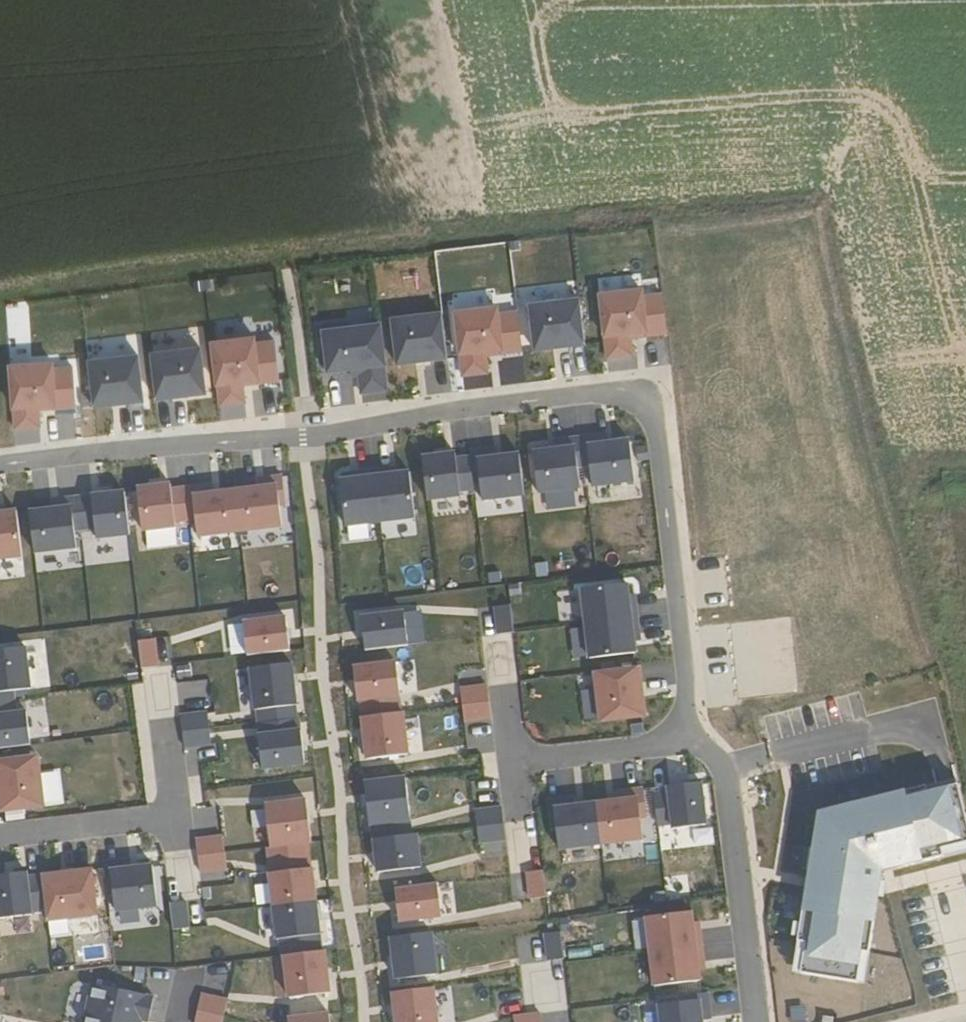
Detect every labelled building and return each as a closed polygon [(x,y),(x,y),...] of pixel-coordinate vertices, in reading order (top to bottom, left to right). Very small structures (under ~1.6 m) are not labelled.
[(645,292),(603,296),(611,359),(635,357),(634,342),(671,337),(666,294),(646,297),(645,292)] [(583,301),(534,307),(539,352),(589,346),(583,301)] [(501,309),(458,314),(466,377),(491,374),(489,359),(526,354),(521,311),(501,314),(501,309)] [(446,315),(396,320),(401,366),(451,360),(446,315)] [(351,325),(326,328),(332,375),(353,372),(354,381),(363,380),(364,394),(392,391),(384,326),(352,330),(351,325)] [(278,334),(215,341),(223,404),(248,401),(246,384),(283,379),(278,334)] [(204,346),(153,352),(159,397),(209,391),(204,346)] [(141,354),(91,360),(96,405),(147,399),(141,354)] [(70,410),(69,362),(0,364),(0,379),(1,431),(37,430),(37,411),(70,410)] [(601,436),(584,438),(589,488),(637,482),(633,442),(602,446),(601,436)] [(589,488),(584,438),(566,440),(567,450),(537,454),(542,494),(589,488)] [(527,495),(522,453),(492,457),(491,450),(473,452),(478,494),(483,494),(484,501),(527,495)] [(478,494),(473,452),(426,457),(431,500),(478,494)] [(418,517),(413,472),(393,474),(392,468),(378,470),(384,521),(418,517)] [(384,521),(378,470),(363,472),(364,478),(344,480),(349,526),(384,521)] [(288,501),(284,474),(267,476),(268,486),(239,490),(243,529),(285,524),(283,502),(288,501)] [(194,523),(189,485),(174,487),(174,482),(141,486),(146,529),(194,523)] [(208,493),(207,483),(198,484),(199,494),(208,493)] [(134,534),(129,491),(80,497),(86,539),(134,534)] [(86,539),(80,497),(63,499),(64,505),(33,509),(38,552),(81,547),(81,540),(86,539)] [(20,509),(1,511),(0,506),(0,559),(26,556),(20,509)] [(632,584),(585,589),(589,624),(640,618),(639,603),(634,604),(632,584)] [(514,605),(498,607),(501,635),(517,633),(514,605)] [(411,645),(407,612),(364,617),(368,650),(411,645)] [(293,650),(289,617),(247,622),(251,655),(293,650)] [(640,618),(589,624),(593,659),(640,653),(637,633),(642,633),(640,618)] [(161,666),(158,639),(142,640),(145,668),(161,666)] [(29,646),(0,649),(0,698),(28,694),(27,690),(34,689),(29,646)] [(365,717),(405,712),(399,662),(356,667),(363,717),(365,717)] [(301,717),(295,663),(254,668),(261,722),(301,717)] [(648,717),(642,667),(597,672),(603,722),(648,717)] [(175,685),(179,706),(203,701),(200,681),(175,685)] [(465,705),(492,702),(490,685),(463,689),(465,705)] [(0,698),(0,748),(34,744),(28,694),(0,698)] [(492,702),(465,705),(467,721),(494,718),(492,702)] [(213,728),(211,712),(184,715),(186,731),(213,728)] [(405,712),(365,717),(370,759),(411,754),(406,712),(405,712)] [(261,722),(260,722),(265,768),(308,763),(303,717),(301,717),(261,722)] [(213,728),(186,731),(188,747),(215,744),(213,728)] [(41,755),(0,760),(0,789),(3,811),(47,805),(41,755)] [(408,777),(367,782),(372,824),(413,819),(408,777)] [(957,780),(818,817),(798,972),(869,984),(883,897),(876,896),(878,884),(885,885),(887,872),(965,852),(965,814),(957,780)] [(704,783),(656,788),(660,826),(675,824),(676,829),(709,825),(704,783)] [(627,801),(599,804),(604,844),(647,839),(645,828),(660,826),(656,788),(626,791),(627,801)] [(569,798),(550,800),(553,830),(558,829),(561,849),(604,844),(599,804),(571,808),(569,798)] [(309,799),(268,804),(273,846),(311,842),(314,842),(309,799)] [(505,807),(478,810),(479,827),(507,823),(505,807)] [(413,819),(372,824),(374,839),(377,839),(415,834),(413,819)] [(507,823),(479,827),(481,843),(509,839),(507,823)] [(415,834),(377,839),(381,872),(423,867),(419,834),(415,834)] [(228,852),(226,836),(199,839),(201,855),(228,852)] [(319,901),(311,842),(273,846),(269,847),(276,905),(319,901)] [(228,852),(201,855),(202,871),(230,868),(228,852)] [(124,859),(107,861),(110,888),(115,888),(118,910),(161,905),(156,863),(125,867),(124,859)] [(95,868),(45,874),(49,906),(50,918),(100,913),(95,868)] [(45,874),(30,875),(29,871),(0,874),(0,903),(2,917),(34,913),(33,908),(49,906),(45,874)] [(523,900),(544,898),(543,871),(521,872),(523,900)] [(440,883),(398,888),(402,921),(444,916),(440,883)] [(189,900),(173,902),(176,930),(192,928),(189,900)] [(319,901),(276,905),(282,956),(286,955),(324,950),(319,901)] [(694,912),(648,917),(652,952),(704,946),(702,931),(696,932),(694,912)] [(567,959),(563,931),(547,933),(551,961),(567,959)] [(393,937),(398,979),(439,974),(434,932),(393,937)] [(704,946),(652,952),(656,986),(659,986),(660,999),(709,993),(708,980),(702,981),(700,961),(706,960),(704,946)] [(324,950),(286,955),(291,997),(332,992),(327,950),(324,950)] [(97,983),(88,1021),(141,1021),(142,1018),(151,1020),(157,996),(97,983)] [(395,992),(399,1021),(440,1021),(436,987),(395,992)] [(709,993),(660,999),(663,1021),(703,1021),(702,1011),(711,1010),(709,993)] [(231,999),(204,994),(200,1009),(227,1015),(231,999)] [(200,1009),(197,1021),(226,1021),(227,1015),(200,1009)] [(290,1018),(291,1021),(333,1021),(331,1013),(290,1018)] [(543,1013),(516,1017),(516,1021),(544,1021),(543,1013)]
